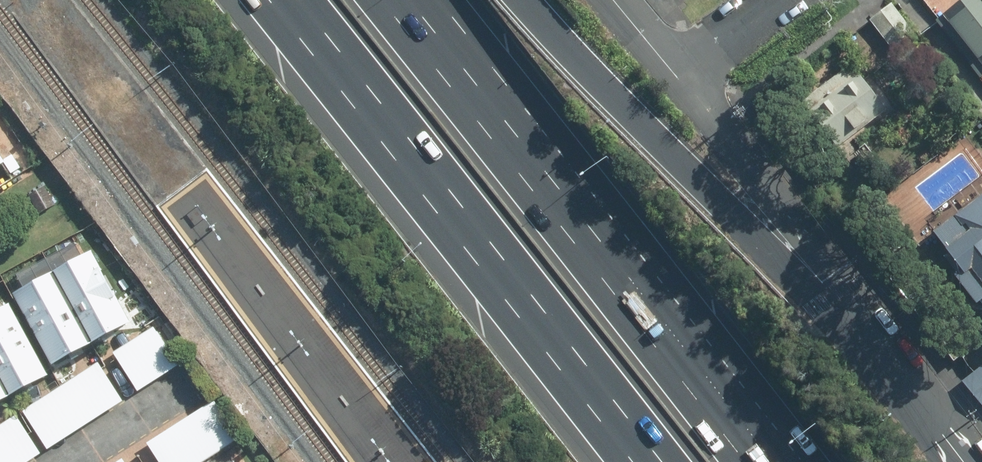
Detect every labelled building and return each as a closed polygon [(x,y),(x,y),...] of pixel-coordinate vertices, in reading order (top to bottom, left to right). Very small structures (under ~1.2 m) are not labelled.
[(948,12),(981,51),(981,0),(961,0),(948,12)] [(895,103),(858,57),(801,103),(837,148),(895,103)] [(965,188),(943,207),(975,246),(981,240),(981,196),(976,201),(965,188)] [(92,255),(18,296),(54,362),(128,321),(92,255)] [(0,313),(0,399),(45,375),(9,308),(0,313)] [(155,325),(115,352),(139,390),(180,363),(155,325)] [(100,361),(24,410),(48,447),(124,399),(100,361)] [(968,377),(981,396),(981,367),(968,377)] [(148,442),(161,461),(204,461),(241,438),(216,398),(148,442)] [(0,426),(0,461),(29,461),(44,452),(18,414),(0,426)]
